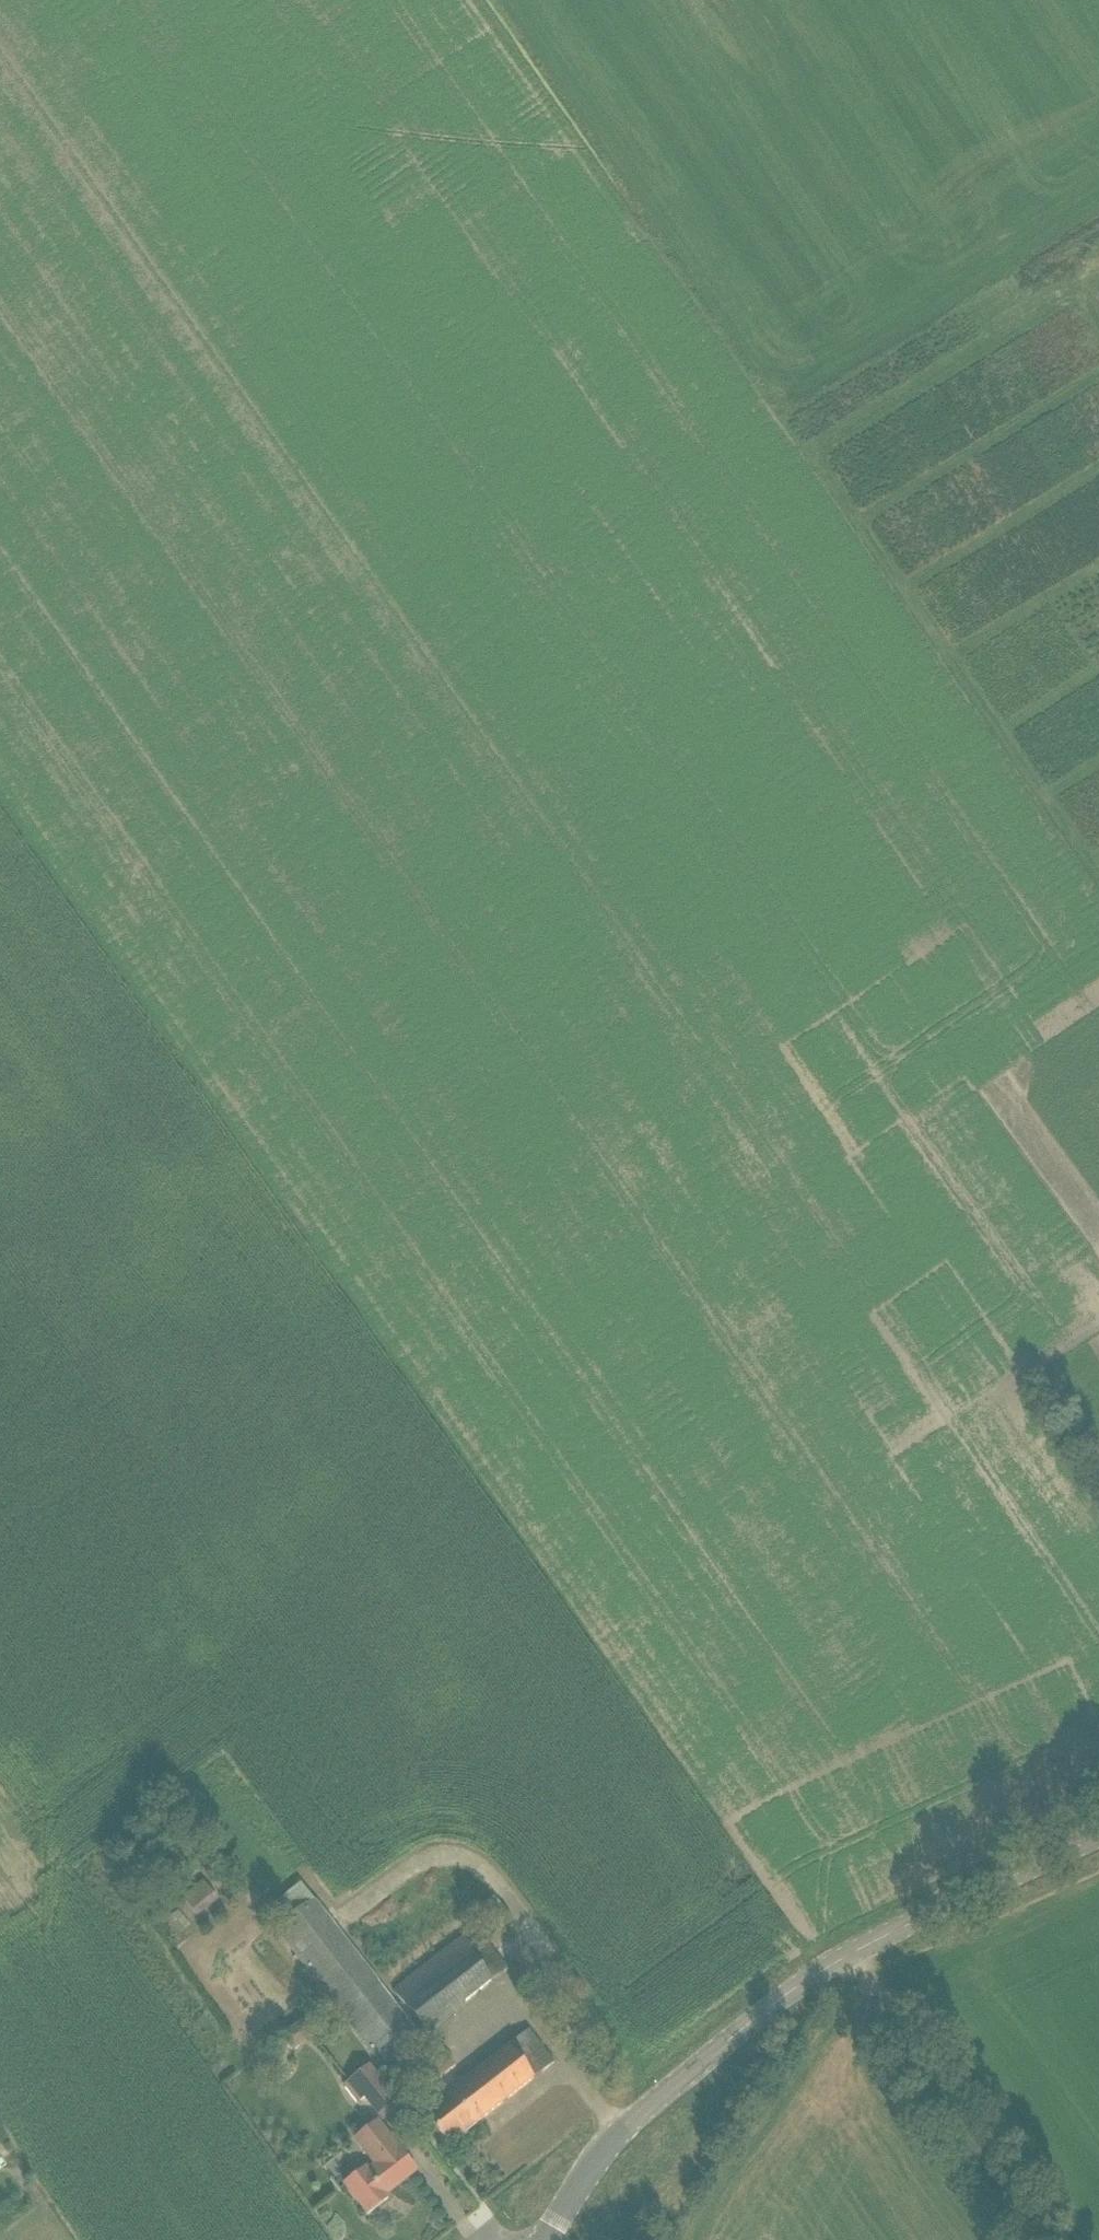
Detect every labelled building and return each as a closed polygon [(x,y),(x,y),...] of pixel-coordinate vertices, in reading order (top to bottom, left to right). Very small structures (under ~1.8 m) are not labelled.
[(267,1908),(279,1925),(273,1930),(381,2070),(421,2039),(314,1901),(313,1902),(300,1884),(267,1908)] [(186,1903),(197,1916),(217,1901),(206,1887),(186,1903)] [(499,1968),(500,1959),(474,1927),(458,1940),(458,1939),(391,1991),(426,2035),(502,1974),(499,1968)] [(445,2096),(447,2100),(425,2117),(447,2147),(554,2063),(529,2030),(445,2096)] [(422,2069),(435,2084),(456,2066),(439,2045),(424,2057),(429,2063),(422,2069)] [(358,2104),(364,2098),(382,2120),(399,2107),(368,2068),(344,2087),(358,2104)] [(415,2172),(377,2123),(355,2140),(376,2166),(367,2172),(365,2169),(344,2186),(367,2215),(388,2198),(386,2195),(415,2172)]
